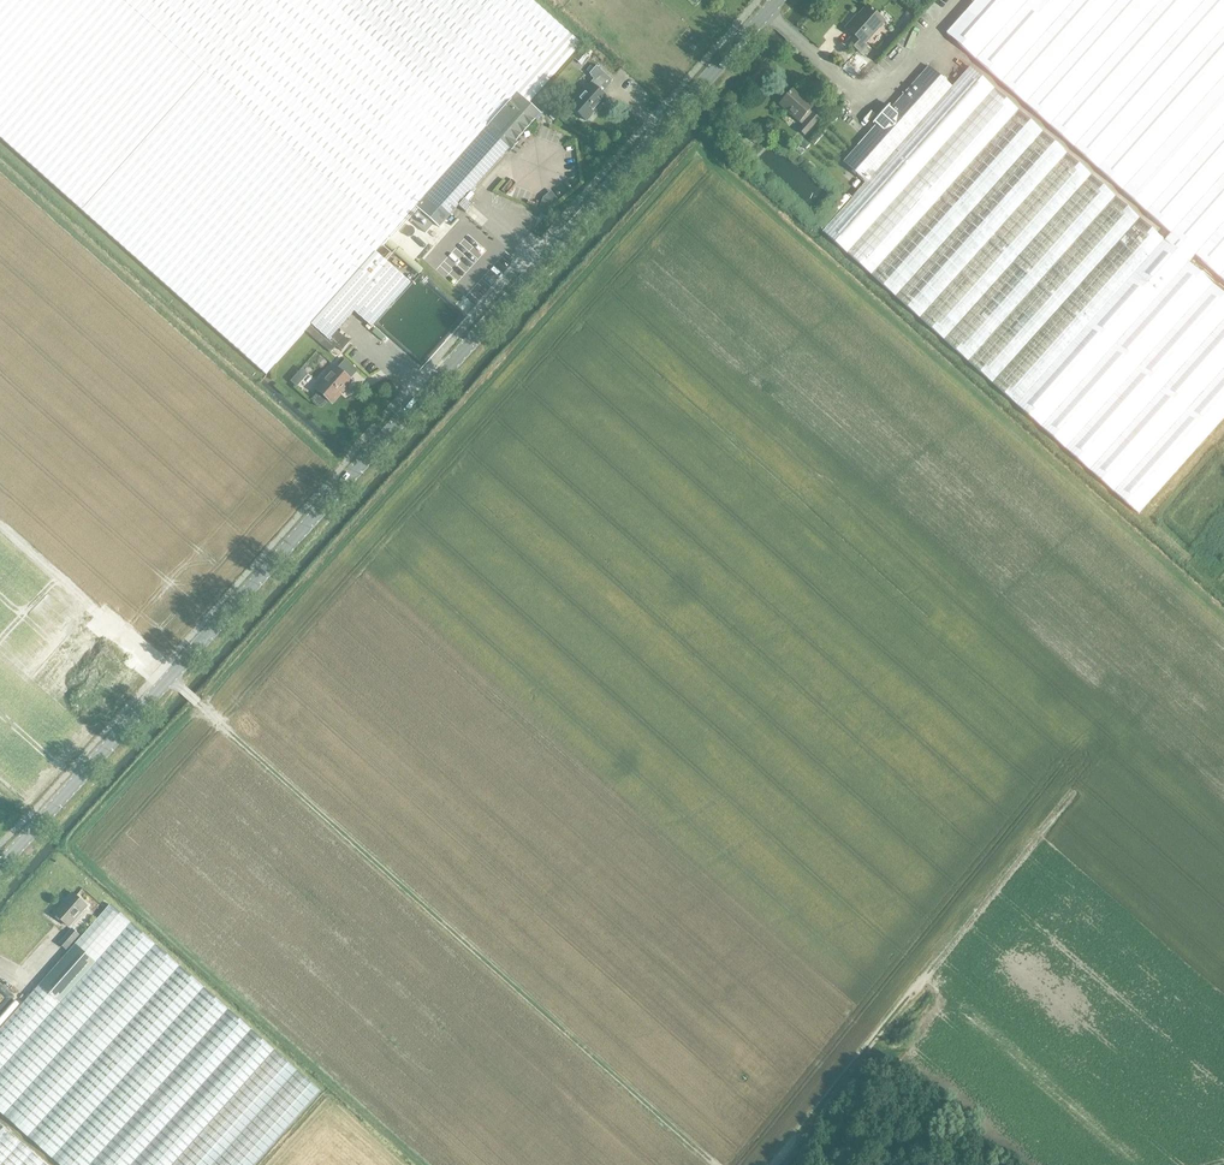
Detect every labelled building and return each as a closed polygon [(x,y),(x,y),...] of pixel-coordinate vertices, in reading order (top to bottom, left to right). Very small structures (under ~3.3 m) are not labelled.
[(204,73),(123,0),(0,0),(0,136),(82,209),(266,374),(305,331),(331,353),(345,336),(337,330),(354,311),(371,327),(373,325),(411,283),(394,267),(376,252),(390,235),(204,73)] [(204,73),(269,0),(123,0),(204,73)] [(204,73),(390,235),(413,210),(418,215),(422,211),(440,228),(504,155),(540,114),(517,93),(570,34),(533,0),(269,0),(204,73)] [(947,33),(1170,233),(1195,254),(1223,281),(1223,0),(976,0),(947,33)] [(847,40),(862,54),(869,46),(866,44),(886,21),(868,5),(846,29),(852,34),(847,40)] [(575,59),(581,64),(588,56),(582,51),(575,59)] [(591,82),(570,106),(587,121),(607,97),(598,89),(602,85),(606,88),(613,80),(601,69),(602,68),(599,66),(598,66),(597,65),(589,73),(591,75),(591,76),(594,79),(591,82)] [(905,91),(903,89),(889,105),(891,107),(843,162),(867,182),(821,229),(1138,513),(1223,417),(1223,293),(1188,262),(1195,254),(1170,233),(1164,240),(970,66),(952,86),(929,65),(905,91)] [(806,133),(820,117),(810,109),(815,104),(795,87),(780,104),(804,125),(801,129),(806,133)] [(552,207),(561,200),(552,189),(543,197),(552,207)] [(423,268),(391,240),(386,245),(418,274),(423,268)] [(299,385),(310,372),(303,366),(292,379),(299,385)] [(317,389),(320,392),(314,399),(314,403),(319,407),(322,407),(329,400),(332,403),(353,380),(337,367),(317,389)] [(69,926),(87,905),(73,893),(55,913),(69,926)] [(39,984),(0,1029),(0,1112),(59,1164),(255,1164),(321,1091),(111,904),(76,944),(39,984)] [(66,950),(80,934),(72,928),(58,943),(66,950)] [(0,1123),(0,1164),(47,1164),(0,1123)]
